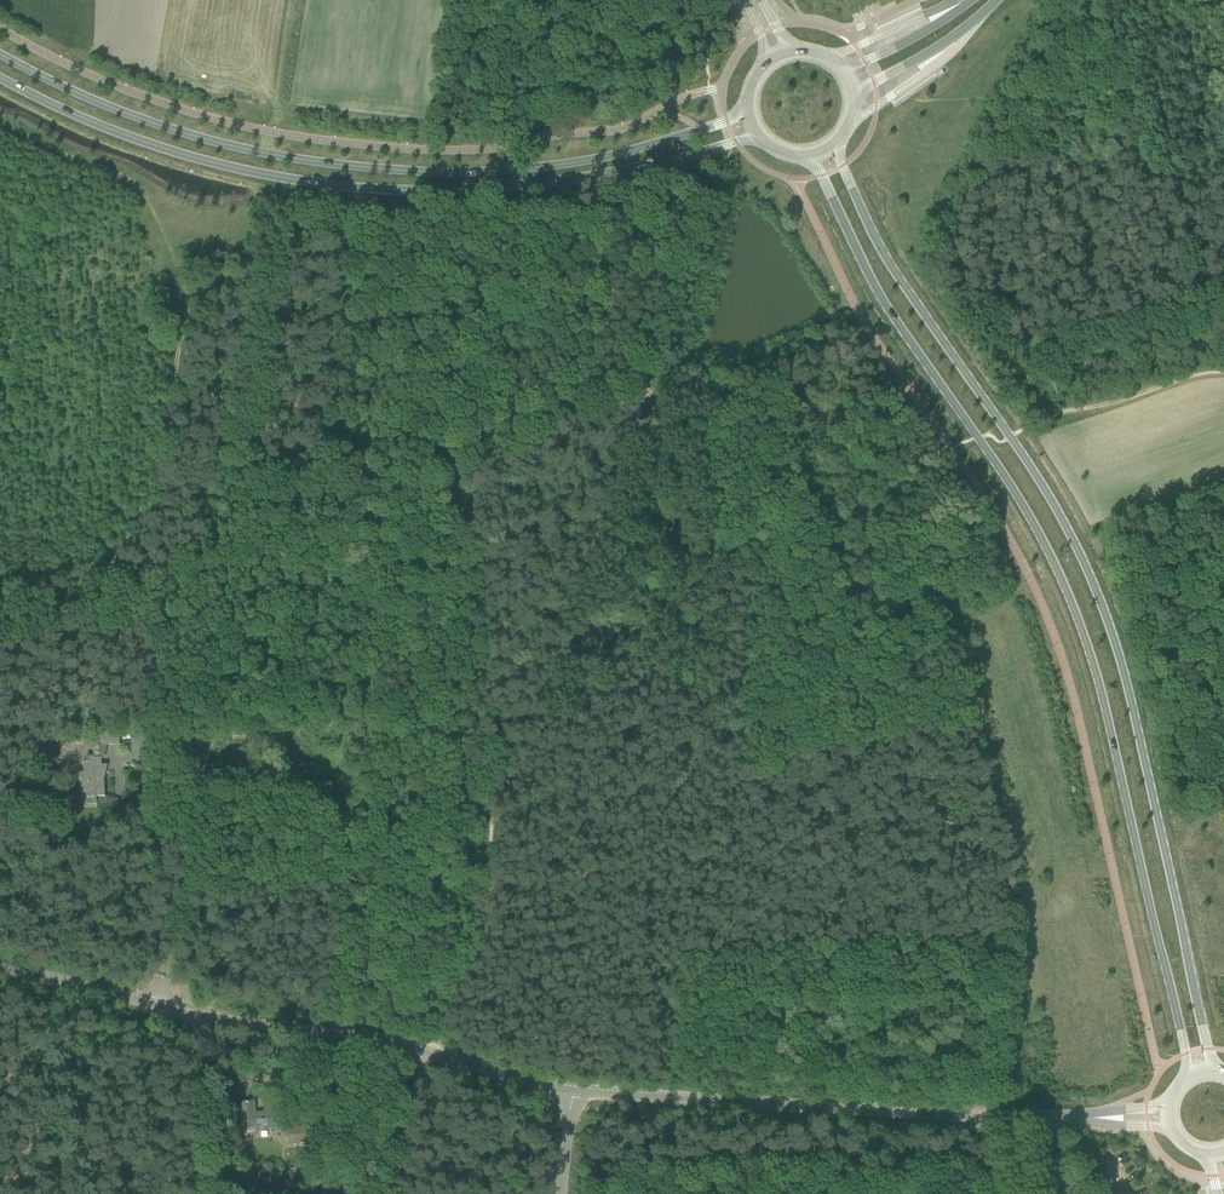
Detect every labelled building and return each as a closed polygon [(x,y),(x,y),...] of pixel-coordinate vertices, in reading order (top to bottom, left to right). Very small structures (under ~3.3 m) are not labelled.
[(118,730),(102,731),(102,729),(94,730),(95,744),(102,744),(102,746),(119,745),(118,730)] [(103,778),(102,778),(101,758),(93,758),(93,761),(83,762),(84,781),(79,782),(80,794),(95,793),(95,797),(104,796),(103,778)] [(255,1113),(241,1114),(242,1126),(242,1129),(244,1129),(260,1127),(260,1130),(276,1129),(275,1120),(274,1108),(263,1109),(263,1113),(256,1113),(255,1113)] [(298,1142),(311,1141),(310,1125),(302,1126),(302,1127),(288,1128),(289,1145),(298,1144),(298,1142)]
